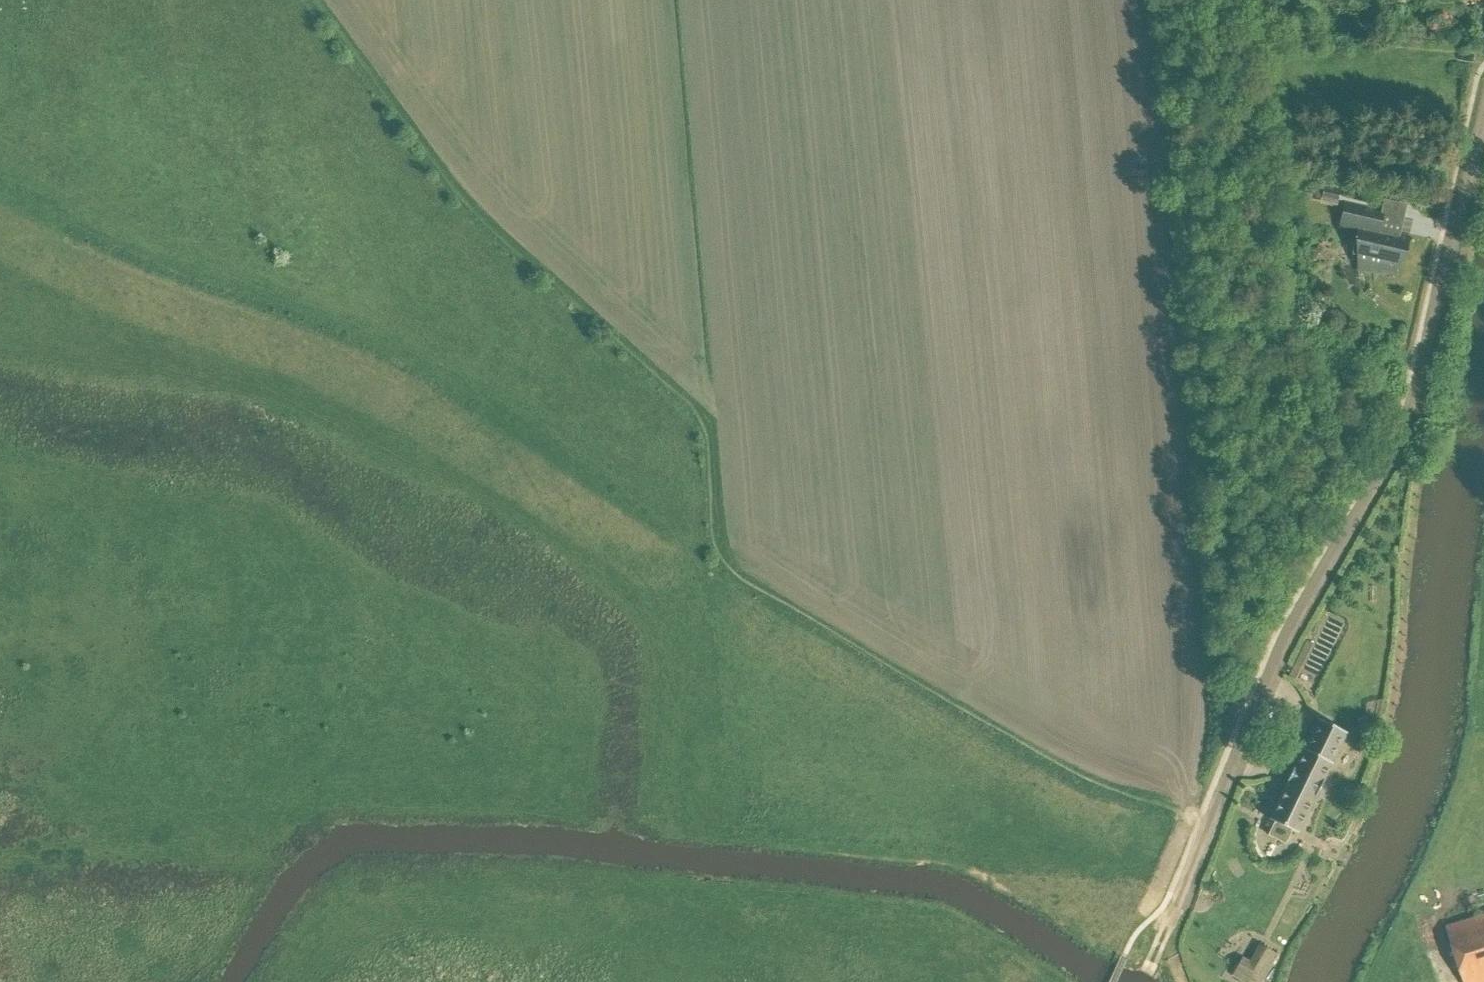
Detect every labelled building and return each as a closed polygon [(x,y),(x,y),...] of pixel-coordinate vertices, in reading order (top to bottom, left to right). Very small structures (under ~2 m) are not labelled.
[(1321,201),(1337,205),(1340,190),(1324,186),(1321,201)] [(1358,246),(1360,272),(1379,272),(1383,267),(1398,270),(1402,257),(1406,257),(1410,239),(1398,236),(1398,235),(1388,232),(1388,230),(1381,229),(1384,214),(1385,214),(1385,213),(1346,204),(1346,205),(1346,206),(1341,229),(1360,233),(1357,246),(1358,246)] [(1347,733),(1318,719),(1268,820),(1297,834),(1347,733)] [(1446,927),(1464,981),(1483,981),(1483,914),(1446,927)] [(1239,956),(1229,975),(1243,981),(1261,981),(1276,953),(1257,944),(1248,961),(1239,956)]
